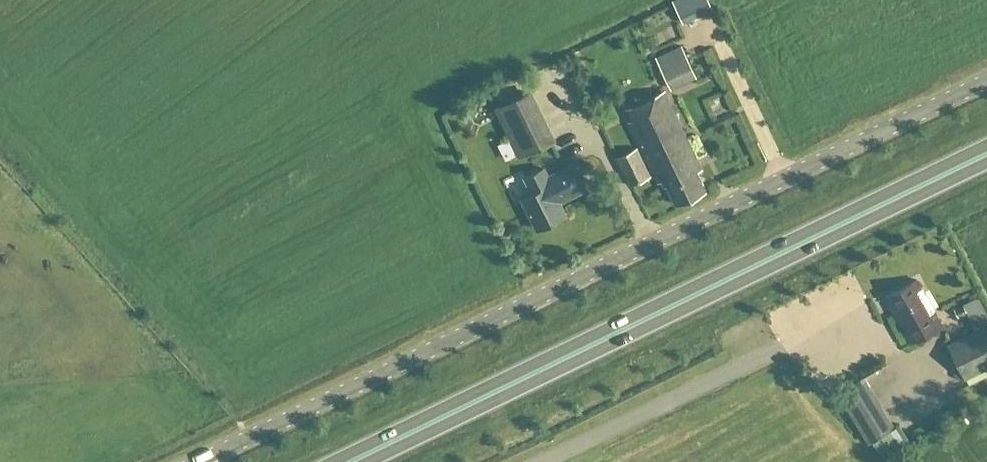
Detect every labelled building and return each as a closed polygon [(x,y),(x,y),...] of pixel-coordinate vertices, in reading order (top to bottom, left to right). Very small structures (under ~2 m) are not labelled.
[(672,5),(682,26),(712,11),(706,0),(682,0),(672,5)] [(684,44),(658,54),(672,89),(697,80),(684,44)] [(553,142),(531,92),(498,107),(520,157),(553,142)] [(657,184),(663,182),(674,205),(704,191),(696,173),(701,170),(663,92),(627,110),(632,121),(628,123),(657,184)] [(649,177),(636,150),(616,160),(628,187),(649,177)] [(564,217),(557,202),(588,189),(577,165),(548,178),(544,168),(525,177),(533,193),(522,198),(537,229),(564,217)] [(909,344),(941,327),(916,281),(884,298),(909,344)] [(954,308),(958,316),(967,312),(966,310),(963,304),(954,308)] [(986,369),(986,327),(947,346),(965,380),(986,369)] [(892,430),(861,380),(840,392),(872,442),(892,430)]
